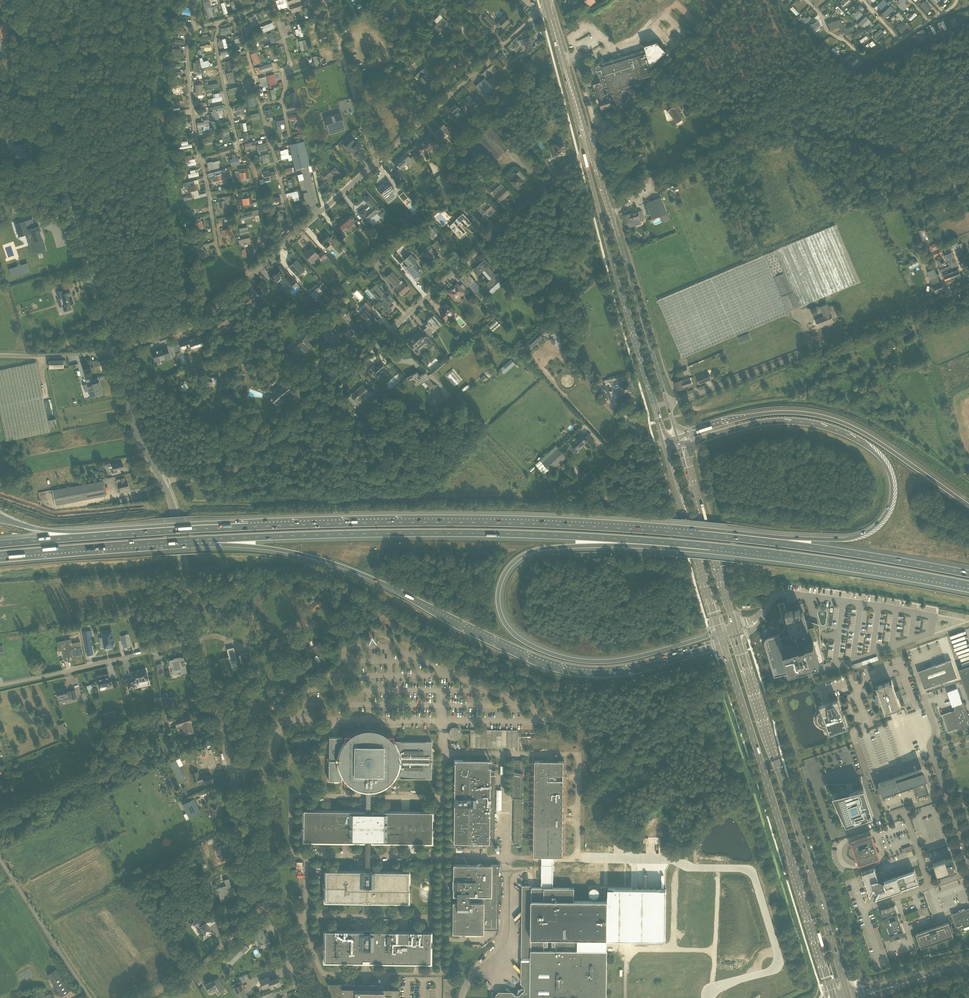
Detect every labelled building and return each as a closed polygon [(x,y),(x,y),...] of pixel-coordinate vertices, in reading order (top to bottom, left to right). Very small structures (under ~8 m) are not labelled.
[(208,18),(213,16),(209,0),(202,0),(202,2),(203,7),(202,8),(204,11),(205,11),(206,18),(208,18)] [(289,5),(292,13),(310,7),(309,4),(314,3),(315,0),(311,0),(308,1),(308,0),(287,0),(289,5)] [(884,0),(883,0),(877,6),(879,8),(880,6),(882,8),(886,4),(885,2),(884,0)] [(898,5),(904,11),(906,8),(908,7),(908,6),(905,3),(907,2),(906,1),(906,0),(905,0),(903,0),(900,3),(898,5)] [(223,1),(217,3),(220,11),(225,9),(223,1)] [(926,13),(932,7),(926,1),(925,2),(925,1),(921,5),(920,6),(926,13)] [(190,11),(187,10),(187,8),(179,6),(177,12),(183,13),(189,15),(190,11)] [(842,15),(844,13),(838,6),(835,8),(837,9),(835,10),(839,14),(840,13),(842,15)] [(893,8),(891,6),(883,13),(885,15),(893,8)] [(419,9),(414,13),(423,22),(428,17),(419,9)] [(318,10),(312,12),(314,19),(320,17),(318,10)] [(437,23),(432,28),(438,34),(442,31),(444,29),(449,24),(442,17),(445,14),(441,10),(438,13),(440,14),(434,20),(437,23)] [(852,17),(856,21),(863,14),(859,10),(854,14),(855,15),(852,17)] [(904,18),(899,12),(896,15),(897,16),(895,18),(897,21),(900,19),(902,21),(904,18)] [(909,18),(908,18),(910,21),(917,14),(915,12),(912,15),(911,14),(908,17),(909,18)] [(486,14),(481,19),(490,28),(495,23),(486,14)] [(812,18),(810,15),(807,18),(805,16),(802,19),(804,21),(802,22),(805,25),(812,18)] [(504,16),(496,24),(498,26),(500,24),(503,27),(509,21),(508,21),(509,20),(507,18),(507,19),(504,16)] [(858,23),(861,26),(869,19),(866,16),(858,23)] [(831,23),(828,24),(831,30),(832,30),(833,29),(838,27),(841,34),(845,32),(846,33),(854,30),(853,27),(845,30),(843,25),(842,23),(841,21),(841,19),(836,21),(833,22),(831,23)] [(809,26),(807,28),(810,32),(810,31),(812,30),(814,33),(816,35),(818,33),(816,31),(819,29),(822,27),(819,23),(817,21),(814,23),(809,27),(809,26)] [(905,22),(898,28),(900,30),(902,32),(909,26),(908,26),(907,25),(907,24),(905,22)] [(261,29),(262,32),(274,28),(272,23),(262,26),(263,28),(261,29)] [(306,32),(312,30),(310,23),(304,25),(306,32)] [(319,29),(321,37),(326,35),(325,30),(327,29),(325,23),(320,25),(319,26),(319,29)] [(300,37),(303,36),(300,24),(297,24),(298,29),(294,30),(296,35),(299,34),(300,37)] [(219,29),(221,35),(231,32),(229,27),(227,27),(226,27),(219,29)] [(853,34),(856,39),(864,33),(861,28),(853,34)] [(881,29),(874,35),(875,36),(875,39),(877,41),(885,34),(882,31),(883,31),(881,29)] [(925,41),(929,40),(923,29),(920,31),(925,41)] [(266,39),(265,34),(253,38),(254,43),(259,42),(260,43),(266,41),(266,39)] [(521,40),(518,41),(520,46),(522,46),(525,45),(535,42),(533,36),(521,40)] [(224,47),(224,48),(228,47),(227,47),(230,46),(228,39),(226,40),(225,38),(219,40),(221,48),(224,47)] [(301,51),(307,49),(305,39),(298,41),(301,51)] [(312,48),(318,46),(315,39),(309,41),(312,48)] [(525,45),(527,53),(529,52),(534,51),(533,49),(537,48),(535,42),(525,45)] [(644,46),(646,52),(607,64),(606,62),(599,64),(597,64),(597,65),(592,66),(591,67),(590,68),(591,69),(594,80),(592,80),(595,87),(597,91),(595,92),(596,94),(596,96),(596,97),(598,96),(602,109),(603,110),(606,108),(607,108),(606,107),(610,105),(611,105),(619,113),(626,105),(632,99),(630,94),(635,93),(633,85),(641,83),(639,78),(653,74),(651,66),(666,51),(657,42),(644,46)] [(256,52),(250,54),(253,65),(260,63),(256,52)] [(298,53),(299,55),(293,56),(294,63),(302,61),(303,64),(306,63),(305,60),(303,54),(302,54),(302,52),(298,53)] [(845,62),(851,57),(849,54),(843,60),(845,62)] [(498,56),(494,59),(495,60),(494,61),(500,69),(505,65),(505,64),(508,62),(505,58),(502,60),(499,57),(498,56)] [(200,59),(201,68),(209,66),(208,60),(203,61),(202,59),(200,59)] [(850,61),(847,64),(853,71),(857,68),(863,63),(861,60),(860,60),(854,66),(852,63),(850,61)] [(272,63),(259,66),(259,67),(261,72),(273,69),(272,63)] [(422,70),(415,76),(416,76),(418,79),(417,80),(422,86),(430,79),(433,77),(428,71),(425,73),(422,70)] [(172,72),(172,75),(172,81),(168,81),(168,84),(176,84),(175,75),(181,75),(181,71),(172,72)] [(225,73),(228,84),(234,82),(232,72),(225,73)] [(273,74),(266,76),(269,85),(273,84),(276,84),(276,83),(273,74)] [(503,79),(501,76),(499,75),(495,78),(493,75),(487,80),(494,88),(500,83),(499,82),(500,81),(503,79)] [(261,86),(263,86),(263,87),(268,85),(266,77),(259,78),(261,86)] [(484,96),(493,88),(484,78),(475,86),(484,96)] [(195,92),(195,95),(198,95),(203,95),(202,85),(201,85),(201,83),(197,83),(198,85),(195,85),(195,92)] [(292,104),(286,105),(287,111),(299,109),(298,103),(295,92),(290,93),(292,104)] [(666,104),(659,109),(661,112),(666,109),(668,112),(669,112),(673,118),(676,124),(682,119),(680,116),(682,115),(676,107),(673,103),(668,107),(666,104)] [(455,104),(449,108),(454,114),(457,111),(459,114),(461,116),(467,111),(462,106),(459,108),(455,104)] [(213,112),(211,112),(212,119),(214,118),(214,119),(219,119),(218,114),(223,113),(222,110),(224,109),(223,105),(212,107),(213,112)] [(236,114),(238,114),(239,113),(244,112),(243,106),(235,108),(236,114)] [(340,112),(324,117),(329,135),(346,129),(340,112)] [(300,114),(288,116),(289,120),(295,119),(297,119),(298,121),(298,126),(301,125),(302,125),(300,116),(300,114)] [(204,122),(197,123),(199,131),(204,130),(203,126),(209,125),(208,121),(209,121),(208,119),(203,120),(204,122)] [(285,119),(276,121),(278,133),(282,132),(280,124),(286,123),(285,119)] [(441,122),(433,128),(437,132),(436,133),(440,137),(445,132),(447,134),(451,130),(447,126),(446,127),(441,122)] [(482,148),(489,142),(501,155),(510,147),(492,128),(477,142),(482,148)] [(226,131),(221,132),(222,136),(222,138),(221,139),(222,142),(230,140),(231,140),(228,130),(226,131)] [(355,155),(361,161),(363,159),(364,159),(366,158),(365,157),(366,156),(361,150),(363,149),(358,143),(355,145),(353,143),(355,142),(351,136),(343,143),(348,148),(351,145),(353,147),(352,147),(357,153),(356,154),(355,154),(355,155)] [(417,146),(425,155),(432,148),(436,145),(428,136),(420,143),(417,146)] [(458,137),(454,142),(459,146),(463,141),(458,137)] [(7,142),(1,143),(2,153),(16,151),(17,154),(15,154),(16,158),(26,157),(24,143),(13,145),(12,138),(7,139),(7,142)] [(177,146),(178,149),(191,147),(190,140),(180,142),(181,145),(177,146)] [(304,141),(289,144),(292,154),(293,160),(295,169),(310,165),(304,141)] [(251,142),(244,144),(246,150),(251,148),(251,150),(256,149),(253,142),(251,142)] [(550,145),(553,157),(563,154),(564,157),(567,156),(565,146),(564,143),(564,144),(563,143),(559,144),(558,142),(558,143),(550,145)] [(256,145),(257,151),(268,149),(266,143),(256,145)] [(281,156),(282,159),(288,158),(289,161),(292,160),(291,154),(289,155),(287,149),(284,150),(285,155),(281,156)] [(230,159),(232,166),(240,164),(238,157),(236,157),(235,153),(231,155),(233,158),(230,159)] [(268,153),(261,155),(263,164),(267,163),(266,158),(269,157),(268,153)] [(394,162),(399,168),(400,170),(406,165),(408,167),(416,160),(413,156),(410,158),(405,153),(394,162)] [(219,164),(213,165),(212,161),(207,162),(209,170),(220,167),(219,164)] [(341,174),(335,167),(324,177),(329,183),(333,179),(334,177),(336,179),(341,174)] [(238,173),(235,173),(236,179),(248,178),(248,173),(247,168),(238,169),(239,173),(238,173)] [(214,175),(211,176),(213,182),(224,179),(222,174),(226,173),(226,170),(221,171),(221,170),(213,172),(214,175)] [(401,177),(395,171),(391,175),(396,181),(401,177)] [(517,175),(510,182),(516,188),(518,185),(520,184),(520,185),(524,182),(522,180),(525,177),(519,171),(516,174),(517,175)] [(440,175),(435,179),(440,185),(445,191),(450,186),(440,175)] [(193,180),(183,183),(185,188),(187,188),(188,192),(199,189),(197,183),(194,184),(193,180)] [(390,195),(395,191),(387,181),(377,189),(381,194),(386,199),(390,195)] [(501,184),(492,191),(501,201),(500,200),(505,196),(505,197),(510,193),(501,184)] [(444,191),(440,186),(434,191),(439,196),(444,191)] [(297,191),(286,194),(287,197),(292,196),(293,199),(294,198),(294,201),(299,200),(297,191)] [(403,192),(399,196),(404,201),(408,198),(403,192)] [(483,192),(479,195),(484,201),(486,203),(480,208),(488,217),(494,212),(493,210),(496,208),(488,199),(489,198),(483,192)] [(238,199),(237,199),(238,205),(252,204),(251,198),(251,196),(249,197),(243,197),(242,193),(238,193),(239,198),(239,199),(238,199)] [(219,202),(216,202),(218,208),(220,208),(220,207),(227,206),(226,200),(226,196),(218,198),(219,202)] [(364,208),(358,213),(366,222),(377,213),(380,210),(384,215),(387,213),(382,207),(380,209),(368,196),(364,200),(370,207),(367,210),(364,208)] [(668,213),(661,197),(646,203),(652,219),(662,215),(665,221),(671,219),(668,213)] [(478,206),(471,199),(468,203),(474,209),(478,206)] [(631,213),(623,215),(626,223),(630,227),(629,222),(640,219),(640,220),(644,219),(642,210),(638,211),(631,213)] [(247,215),(240,217),(242,223),(244,222),(251,220),(250,218),(253,217),(251,211),(246,213),(247,215)] [(457,222),(451,228),(452,230),(460,238),(466,232),(463,228),(467,225),(468,224),(470,222),(471,222),(462,213),(455,220),(457,222)] [(342,219),(337,223),(342,229),(345,226),(348,229),(355,222),(354,221),(352,220),(347,214),(343,218),(342,218),(341,219),(342,219)] [(40,230),(39,226),(28,229),(25,221),(15,224),(19,236),(31,233),(34,241),(42,239),(39,230),(40,230)] [(228,229),(221,230),(220,230),(222,237),(224,237),(224,236),(232,234),(231,228),(230,223),(227,224),(228,229)] [(276,229),(277,231),(276,232),(279,235),(289,227),(286,224),(281,228),(279,227),(276,229)] [(428,224),(423,228),(432,239),(435,242),(437,240),(434,237),(437,234),(432,228),(428,224)] [(700,282),(658,299),(682,358),(789,313),(788,311),(859,282),(835,225),(700,282)] [(927,239),(923,229),(918,231),(922,241),(927,239)] [(340,230),(337,233),(342,239),(346,236),(340,230)] [(318,239),(324,246),(326,248),(330,244),(328,242),(331,239),(325,233),(322,235),(323,235),(319,239),(318,239)] [(446,250),(437,240),(435,242),(432,244),(434,246),(425,253),(431,260),(433,258),(432,258),(439,253),(441,255),(446,250)] [(933,251),(940,248),(937,242),(930,245),(933,251)] [(965,261),(958,244),(954,246),(956,252),(960,263),(965,261)] [(207,249),(206,250),(204,250),(203,247),(198,248),(198,246),(195,246),(198,258),(206,256),(208,255),(207,249)] [(302,253),(312,264),(314,261),(313,260),(314,258),(318,254),(311,248),(306,252),(305,250),(302,253)] [(940,248),(933,251),(935,256),(942,253),(940,248)] [(414,263),(416,261),(411,254),(412,253),(410,250),(408,251),(407,250),(401,256),(404,259),(403,260),(409,267),(407,269),(415,278),(422,272),(420,270),(420,269),(419,269),(414,263)] [(322,251),(318,254),(318,255),(318,256),(319,257),(320,257),(323,260),(327,256),(325,255),(325,254),(324,253),(322,251)] [(377,252),(368,260),(373,265),(381,257),(377,252)] [(949,253),(944,255),(947,261),(948,260),(950,265),(955,278),(961,276),(957,264),(953,266),(950,259),(952,259),(949,253)] [(288,266),(297,276),(305,269),(296,259),(288,266)] [(492,279),(481,288),(486,293),(503,278),(498,273),(496,275),(488,266),(490,265),(488,262),(487,262),(485,259),(479,264),(479,265),(474,269),(473,269),(478,275),(484,270),(492,279)] [(944,266),(938,259),(936,260),(937,263),(941,268),(944,266)] [(951,280),(955,278),(950,265),(946,267),(951,280)] [(272,272),(269,275),(274,281),(277,284),(282,280),(288,287),(290,287),(292,285),(285,277),(282,274),(276,268),(276,267),(273,270),(274,270),(272,272)] [(943,275),(946,282),(951,280),(946,267),(945,267),(942,268),(939,269),(942,276),(943,275)] [(944,290),(941,282),(940,283),(934,269),(927,272),(933,286),(929,287),(931,291),(935,290),(936,293),(944,290)] [(391,273),(386,278),(402,295),(409,288),(407,286),(407,285),(406,285),(404,283),(402,285),(391,273)] [(295,282),(294,280),(288,274),(285,277),(292,285),(295,282)] [(465,274),(460,279),(467,287),(475,280),(469,274),(467,277),(465,274)] [(906,277),(910,286),(914,284),(910,275),(906,277)] [(263,293),(269,288),(267,286),(268,286),(268,285),(266,283),(265,283),(264,283),(261,280),(257,285),(258,286),(255,289),(260,295),(263,292),(263,293)] [(451,290),(448,293),(453,299),(455,296),(458,299),(464,293),(465,293),(469,290),(462,283),(462,284),(459,286),(458,284),(456,286),(454,287),(454,286),(452,288),(451,289),(451,290)] [(507,293),(511,289),(507,284),(503,288),(507,293)] [(318,286),(310,294),(316,301),(324,293),(318,286)] [(376,292),(374,293),(379,298),(380,298),(381,297),(384,300),(383,301),(381,303),(378,306),(382,309),(383,311),(384,312),(385,313),(386,315),(390,311),(389,310),(391,308),(387,304),(391,301),(390,301),(379,288),(376,291),(376,292)] [(63,290),(57,292),(59,299),(63,297),(65,306),(63,306),(64,311),(71,309),(70,304),(73,303),(70,292),(64,294),(63,290)] [(344,296),(338,290),(335,293),(340,299),(344,296)] [(253,301),(254,302),(257,299),(251,292),(248,295),(247,294),(240,301),(246,307),(253,301)] [(269,304),(262,296),(258,300),(265,308),(269,304)] [(363,311),(361,313),(362,313),(362,314),(361,315),(368,323),(371,320),(372,321),(374,319),(374,318),(376,316),(370,310),(373,307),(367,300),(364,303),(364,304),(362,306),(365,309),(363,311)] [(441,312),(440,313),(446,320),(450,316),(449,314),(454,310),(447,302),(441,308),(443,310),(441,312)] [(818,317),(822,325),(833,321),(827,304),(821,306),(824,315),(818,317)] [(218,320),(214,323),(219,329),(215,332),(219,337),(223,334),(226,332),(225,330),(232,326),(225,316),(224,315),(224,316),(225,316),(220,320),(220,321),(219,322),(218,320)] [(432,334),(437,329),(440,326),(439,325),(441,323),(434,315),(431,317),(428,319),(428,320),(429,321),(428,322),(428,323),(425,325),(426,326),(425,327),(426,328),(423,330),(430,337),(432,335),(432,334)] [(343,333),(346,336),(347,337),(352,343),(357,339),(356,338),(363,331),(356,324),(349,330),(348,329),(343,333)] [(555,331),(563,341),(568,337),(560,327),(555,331)] [(326,331),(322,335),(328,342),(333,337),(326,331)] [(415,336),(409,340),(416,348),(425,340),(428,337),(423,332),(421,333),(420,334),(418,332),(415,334),(414,335),(415,336)] [(528,342),(518,351),(519,352),(523,356),(533,347),(532,347),(543,337),(542,336),(539,332),(528,342)] [(737,337),(740,344),(751,340),(749,335),(749,333),(737,337)] [(189,340),(180,343),(182,349),(186,348),(187,351),(193,349),(193,347),(198,346),(198,348),(204,346),(202,339),(201,340),(200,335),(189,339),(189,340)] [(294,347),(290,351),(302,365),(311,357),(312,358),(313,357),(318,353),(305,338),(294,347)] [(152,353),(155,363),(170,358),(170,356),(166,346),(161,348),(162,349),(158,350),(157,350),(156,350),(157,351),(152,353)] [(249,346),(246,346),(246,349),(247,351),(243,351),(243,355),(247,355),(247,358),(255,357),(254,354),(254,348),(251,348),(251,346),(249,346)] [(424,357),(420,360),(425,366),(429,362),(424,357)] [(500,369),(504,374),(515,363),(511,359),(500,369)] [(64,360),(49,360),(49,368),(64,368),(64,360)] [(97,360),(92,361),(93,367),(98,366),(102,365),(103,370),(108,368),(106,360),(98,362),(97,360)] [(373,365),(368,370),(375,378),(375,377),(380,373),(379,372),(382,369),(386,373),(387,374),(390,372),(385,367),(381,362),(375,367),(373,365)] [(428,392),(433,393),(440,394),(437,385),(434,384),(428,379),(429,378),(426,372),(419,376),(417,372),(407,377),(411,385),(414,383),(415,386),(424,381),(429,386),(428,392)] [(699,384),(711,379),(709,373),(697,378),(699,384)] [(484,374),(480,378),(484,383),(488,379),(484,374)] [(683,387),(692,384),(690,377),(683,380),(683,379),(675,382),(674,382),(677,390),(684,388),(683,387)] [(185,382),(181,387),(185,391),(189,394),(193,389),(189,386),(191,384),(186,378),(184,381),(185,382)] [(86,383),(83,384),(85,392),(88,391),(89,391),(88,390),(93,389),(94,392),(96,396),(102,394),(101,390),(102,390),(99,382),(92,384),(92,385),(87,387),(86,383)] [(279,391),(270,398),(277,406),(281,402),(279,401),(293,388),(287,382),(278,390),(279,391)] [(630,382),(619,385),(622,394),(623,394),(623,396),(628,395),(628,392),(633,390),(634,390),(634,389),(634,388),(634,387),(633,386),(632,386),(631,386),(630,382)] [(351,395),(357,403),(364,397),(365,398),(370,394),(369,393),(371,391),(373,393),(377,390),(372,385),(367,390),(363,385),(357,389),(358,390),(356,392),(351,396),(351,395)] [(432,398),(431,404),(447,406),(448,400),(442,399),(432,398)] [(56,419),(48,420),(49,427),(57,426),(56,419)] [(577,439),(571,444),(577,451),(582,446),(584,444),(585,446),(588,449),(592,445),(596,442),(590,437),(592,435),(590,433),(586,436),(585,436),(584,437),(580,433),(575,437),(577,439)] [(556,445),(535,464),(537,466),(544,474),(549,470),(551,472),(562,462),(567,457),(558,447),(556,445)] [(112,475),(121,472),(120,469),(124,468),(122,463),(119,464),(118,462),(112,464),(114,470),(111,471),(112,475)] [(117,479),(119,485),(121,492),(130,490),(128,482),(126,482),(124,477),(117,479)] [(105,496),(102,480),(52,490),(55,505),(105,496)] [(315,610),(322,604),(318,599),(309,607),(314,613),(316,612),(315,610)] [(786,601),(780,603),(783,612),(789,611),(786,601)] [(765,641),(765,642),(765,643),(765,644),(770,660),(775,675),(779,674),(781,673),(786,672),(787,675),(790,674),(789,672),(789,671),(798,668),(800,668),(821,661),(818,650),(815,638),(813,639),(811,632),(810,627),(808,628),(805,618),(803,611),(800,612),(801,609),(793,611),(793,610),(787,612),(785,612),(790,628),(791,633),(780,636),(779,633),(768,637),(767,637),(766,638),(766,639),(765,639),(765,640),(765,641)] [(819,623),(805,618),(808,628),(810,627),(811,632),(813,639),(815,638),(818,650),(819,623)] [(285,633),(294,628),(292,625),(284,630),(285,633)] [(102,637),(100,638),(101,648),(104,647),(105,648),(114,646),(114,644),(115,644),(114,642),(114,643),(111,629),(101,631),(102,637)] [(86,631),(82,632),(87,655),(93,654),(90,637),(88,637),(86,631)] [(127,644),(130,644),(129,634),(125,634),(125,635),(121,635),(123,647),(127,646),(127,644)] [(65,660),(69,659),(70,659),(69,654),(72,654),(73,656),(83,654),(82,647),(81,647),(80,641),(71,643),(71,639),(58,642),(59,650),(62,650),(65,660)] [(320,642),(312,647),(315,651),(317,654),(317,655),(319,657),(320,658),(321,660),(323,664),(330,659),(326,653),(328,652),(326,648),(324,649),(320,642)] [(296,652),(295,647),(294,645),(286,647),(288,657),(294,656),(293,653),(296,652)] [(222,662),(220,663),(223,674),(228,673),(229,676),(234,675),(233,671),(233,670),(236,669),(234,662),(237,661),(234,647),(227,649),(229,656),(221,658),(222,662)] [(250,652),(241,655),(243,663),(252,661),(250,652)] [(174,659),(169,660),(170,666),(171,666),(173,674),(178,673),(177,671),(180,670),(181,673),(187,672),(187,673),(187,672),(185,664),(184,665),(184,662),(183,657),(181,657),(180,657),(181,657),(181,656),(173,658),(174,658),(174,659)] [(877,656),(854,664),(856,668),(879,659),(877,656)] [(951,660),(918,671),(922,684),(927,682),(928,684),(931,686),(957,677),(951,660)] [(968,666),(959,669),(968,699),(968,665),(968,666)] [(148,679),(146,669),(140,670),(137,671),(131,672),(132,677),(126,679),(129,689),(135,687),(134,683),(148,679)] [(858,671),(852,673),(855,681),(861,679),(858,671)] [(110,681),(109,676),(98,679),(99,687),(111,684),(113,684),(114,686),(118,686),(116,679),(112,680),(112,681),(110,681)] [(875,694),(874,694),(876,697),(877,699),(876,699),(877,703),(878,702),(879,708),(880,707),(879,707),(882,706),(883,706),(885,713),(900,707),(897,697),(901,696),(901,695),(900,695),(899,691),(899,690),(895,691),(891,681),(876,687),(878,694),(875,695),(875,694)] [(66,688),(56,690),(58,698),(59,702),(66,700),(65,696),(68,696),(71,695),(72,699),(77,697),(75,690),(71,691),(67,692),(66,688)] [(948,732),(958,728),(958,729),(959,730),(960,730),(961,730),(963,730),(963,728),(968,726),(968,718),(963,702),(962,702),(957,688),(949,691),(954,705),(955,710),(941,714),(948,732)] [(167,692),(163,693),(165,703),(177,700),(177,696),(168,698),(167,692)] [(822,726),(823,726),(825,726),(826,726),(829,733),(848,727),(843,715),(847,713),(845,710),(842,711),(838,699),(819,705),(821,713),(820,713),(819,714),(819,715),(818,716),(818,717),(818,718),(818,719),(818,720),(818,721),(818,722),(819,722),(819,723),(820,724),(820,725),(821,725),(822,726)] [(185,735),(193,732),(191,723),(192,722),(189,715),(174,719),(177,727),(182,725),(185,735)] [(450,735),(450,736),(451,736),(451,737),(452,737),(453,738),(454,738),(455,738),(456,738),(457,738),(457,737),(458,737),(459,736),(459,735),(460,735),(460,734),(460,733),(460,732),(460,731),(460,730),(460,729),(459,729),(459,728),(458,728),(457,727),(456,727),(455,726),(454,729),(453,729),(452,730),(452,731),(451,731),(451,732),(449,732),(449,733),(449,734),(449,735),(450,735)] [(365,813),(365,811),(364,811),(303,810),(303,841),(364,842),(364,840),(369,840),(371,840),(371,842),(432,843),(432,811),(371,811),(371,813),(370,813),(370,799),(370,794),(370,789),(372,789),(373,789),(376,788),(378,788),(380,787),(382,786),(384,785),(386,784),(388,782),(389,781),(391,780),(392,778),(431,778),(431,762),(430,762),(430,758),(431,758),(432,742),(393,741),(392,740),(390,738),(389,737),(387,735),(385,734),(384,733),(382,732),(380,731),(378,730),(376,730),(373,729),(371,729),(370,729),(368,729),(366,729),(365,729),(363,729),(361,730),(359,731),(357,731),(355,732),(354,733),(352,734),(350,735),(349,736),(347,737),(346,739),(345,740),(343,742),(342,744),(341,745),(342,737),(329,737),(329,757),(338,757),(338,758),(338,759),(338,761),(329,761),(329,780),(341,780),(341,773),(342,775),(344,777),(345,778),(346,779),(347,781),(349,782),(350,784),(352,785),(354,786),(356,787),(358,787),(360,788),(362,789),(364,789),(366,789),(366,794),(366,799),(366,813),(365,813)] [(470,747),(510,747),(517,748),(517,730),(470,729),(470,747)] [(179,766),(176,760),(170,763),(179,780),(185,777),(179,766)] [(450,805),(449,835),(454,835),(453,843),(461,843),(465,843),(467,843),(467,846),(476,846),(488,847),(494,847),(494,840),(495,775),(492,775),(490,775),(490,768),(488,768),(488,764),(488,760),(463,760),(454,760),(455,760),(454,762),(454,770),(454,775),(450,775),(450,805)] [(522,760),(513,760),(512,760),(512,773),(510,786),(512,786),(512,798),(514,798),(513,843),(521,843),(522,798),(522,779),(521,779),(522,775),(522,760)] [(563,856),(563,826),(564,761),(535,761),(533,856),(542,856),(553,856),(563,856)] [(879,785),(877,786),(878,792),(881,791),(882,796),(913,786),(916,793),(917,796),(920,795),(929,792),(925,779),(927,779),(924,770),(922,771),(921,769),(920,769),(878,784),(879,785)] [(212,778),(211,774),(199,777),(198,771),(191,773),(194,781),(203,779),(205,784),(213,781),(213,780),(213,778),(212,778)] [(863,789),(857,791),(833,796),(836,804),(846,825),(873,815),(863,789)] [(874,790),(871,791),(876,807),(879,806),(880,806),(875,790),(874,790)] [(194,798),(182,804),(186,813),(189,818),(194,816),(201,812),(194,798)] [(220,806),(219,801),(208,804),(212,817),(221,814),(219,807),(220,806)] [(871,835),(851,842),(859,863),(879,856),(871,835)] [(170,846),(172,838),(164,836),(162,844),(170,846)] [(221,842),(216,843),(217,848),(219,847),(222,857),(231,855),(229,849),(228,849),(227,843),(226,841),(221,843),(221,842)] [(908,851),(909,856),(914,855),(911,845),(902,848),(903,852),(908,851)] [(553,856),(542,856),(542,887),(553,887),(553,856)] [(957,869),(955,864),(953,857),(945,859),(933,863),(937,876),(957,869)] [(498,929),(498,915),(499,873),(498,863),(492,863),(491,865),(475,865),(469,865),(469,864),(453,864),(453,880),(454,880),(453,887),(453,888),(457,888),(456,895),(456,902),(452,902),(452,932),(483,933),(483,930),(483,928),(498,929)] [(560,876),(572,876),(572,868),(560,868),(560,876)] [(874,868),(862,872),(870,895),(871,893),(872,897),(876,896),(875,898),(918,883),(918,881),(916,876),(914,871),(884,881),(878,878),(877,875),(876,874),(874,868)] [(325,870),(325,886),(325,901),(364,902),(364,899),(365,899),(365,902),(369,902),(369,899),(370,899),(370,902),(409,902),(409,871),(370,871),(370,873),(364,873),(364,871),(325,870)] [(232,888),(228,879),(224,880),(226,885),(217,888),(221,901),(226,900),(225,894),(227,894),(228,896),(236,893),(234,888),(232,888)] [(513,991),(499,991),(496,994),(496,995),(496,997),(606,997),(607,951),(607,939),(608,901),(574,900),(574,888),(553,887),(542,887),(531,887),(531,885),(522,885),(521,983),(522,984),(525,986),(525,988),(521,988),(518,991),(518,995),(516,995),(513,992),(513,991)] [(608,888),(608,901),(607,939),(668,939),(667,888),(608,888)] [(895,906),(882,911),(891,937),(904,933),(900,921),(901,921),(900,918),(899,918),(895,906)] [(952,914),(956,926),(962,924),(963,927),(964,929),(964,930),(968,928),(968,908),(964,910),(963,908),(960,910),(960,911),(952,914)] [(195,918),(193,924),(194,925),(201,926),(200,927),(203,931),(200,934),(199,934),(203,940),(211,934),(209,931),(211,930),(207,926),(213,922),(209,916),(204,920),(195,918)] [(944,925),(918,934),(922,945),(951,935),(947,923),(943,924),(944,925)] [(262,929),(253,932),(257,943),(260,942),(261,944),(264,943),(265,946),(270,944),(268,938),(266,939),(262,929)] [(325,930),(324,961),(363,962),(363,959),(365,959),(365,961),(367,961),(367,959),(369,959),(369,962),(430,963),(431,931),(369,931),(369,933),(363,933),(363,931),(325,930)] [(242,941),(225,958),(232,964),(249,948),(242,942),(242,941)] [(452,944),(452,974),(466,974),(466,944),(452,944)] [(58,969),(49,974),(61,996),(70,991),(58,969)] [(281,985),(278,978),(270,981),(269,977),(260,980),(262,986),(269,984),(271,989),(281,985)] [(213,980),(205,984),(209,990),(216,986),(219,991),(224,988),(218,978),(214,981),(213,980)] [(443,980),(443,997),(453,997),(453,978),(443,978),(443,980)] [(242,984),(232,988),(237,997),(248,997),(242,984)] [(327,984),(331,992),(332,995),(333,997),(397,997),(397,988),(376,988),(377,988),(377,987),(376,987),(376,985),(369,985),(369,987),(362,987),(362,985),(355,985),(340,984),(338,984),(327,984)] [(36,991),(38,997),(51,997),(49,993),(45,995),(44,992),(43,988),(36,991)]
